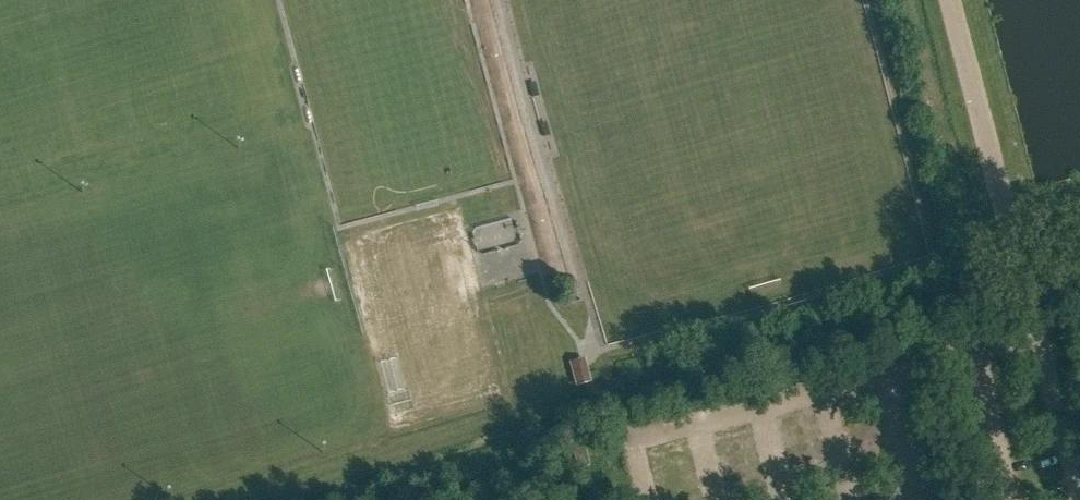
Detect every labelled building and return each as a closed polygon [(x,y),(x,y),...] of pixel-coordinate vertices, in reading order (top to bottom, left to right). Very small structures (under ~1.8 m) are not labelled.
[(581,360),(570,363),(576,386),(581,385),(583,385),(587,384),(581,360)] [(571,443),(577,469),(594,464),(586,439),(571,443)]
